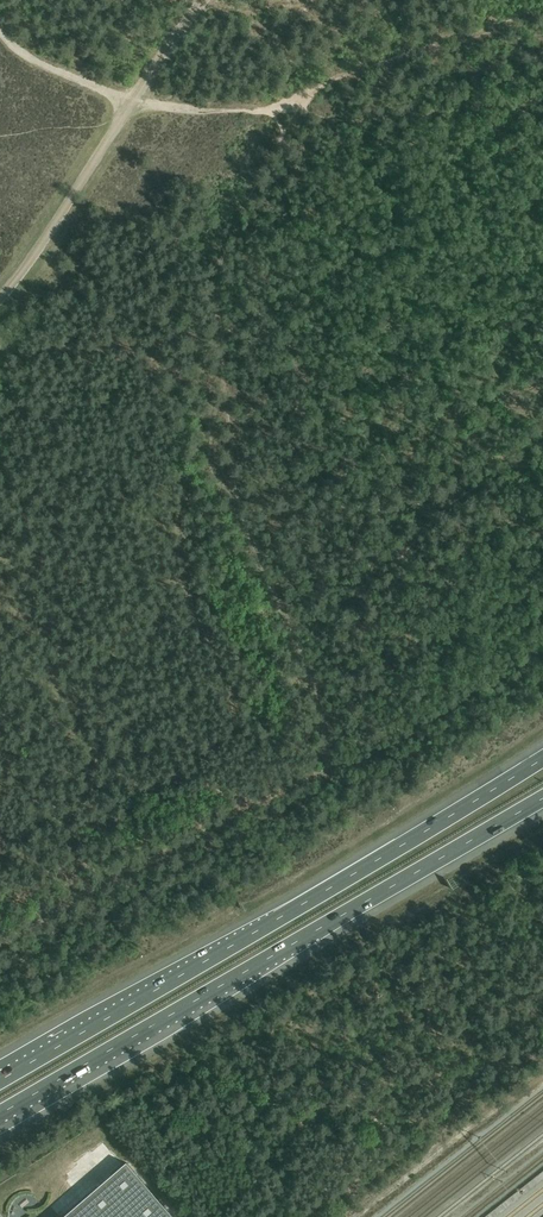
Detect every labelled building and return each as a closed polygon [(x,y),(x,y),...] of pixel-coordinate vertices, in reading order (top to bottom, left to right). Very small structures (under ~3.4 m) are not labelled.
[(127,1162),(64,1216),(174,1216),(127,1162)]
